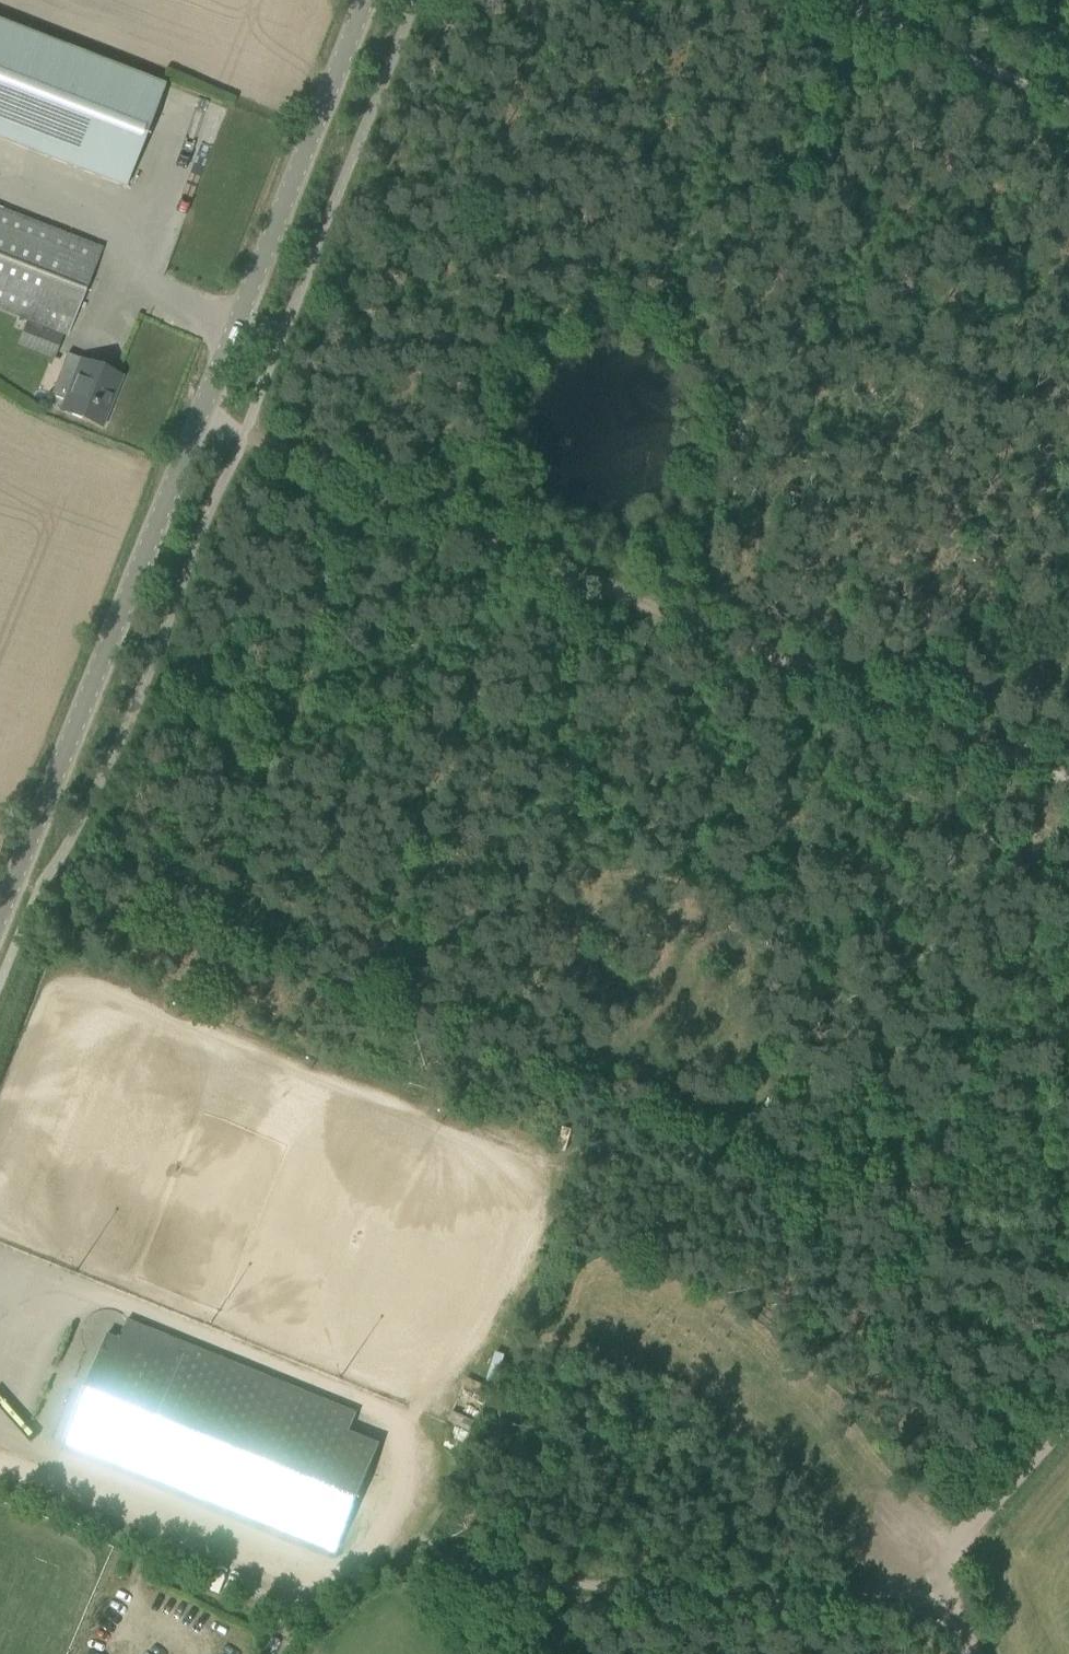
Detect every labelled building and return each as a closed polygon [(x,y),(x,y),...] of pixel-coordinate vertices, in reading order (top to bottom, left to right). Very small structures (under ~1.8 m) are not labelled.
[(125,189),(164,87),(0,23),(0,140),(125,189)] [(67,336),(101,250),(81,242),(0,210),(0,309),(47,328),(67,336)] [(17,344),(53,358),(61,338),(24,324),(17,344)] [(60,412),(100,428),(120,378),(65,356),(58,374),(73,380),(60,412)] [(63,1443),(83,1451),(336,1554),(379,1446),(349,1433),(357,1414),(127,1320),(119,1340),(107,1335),(63,1443)]
